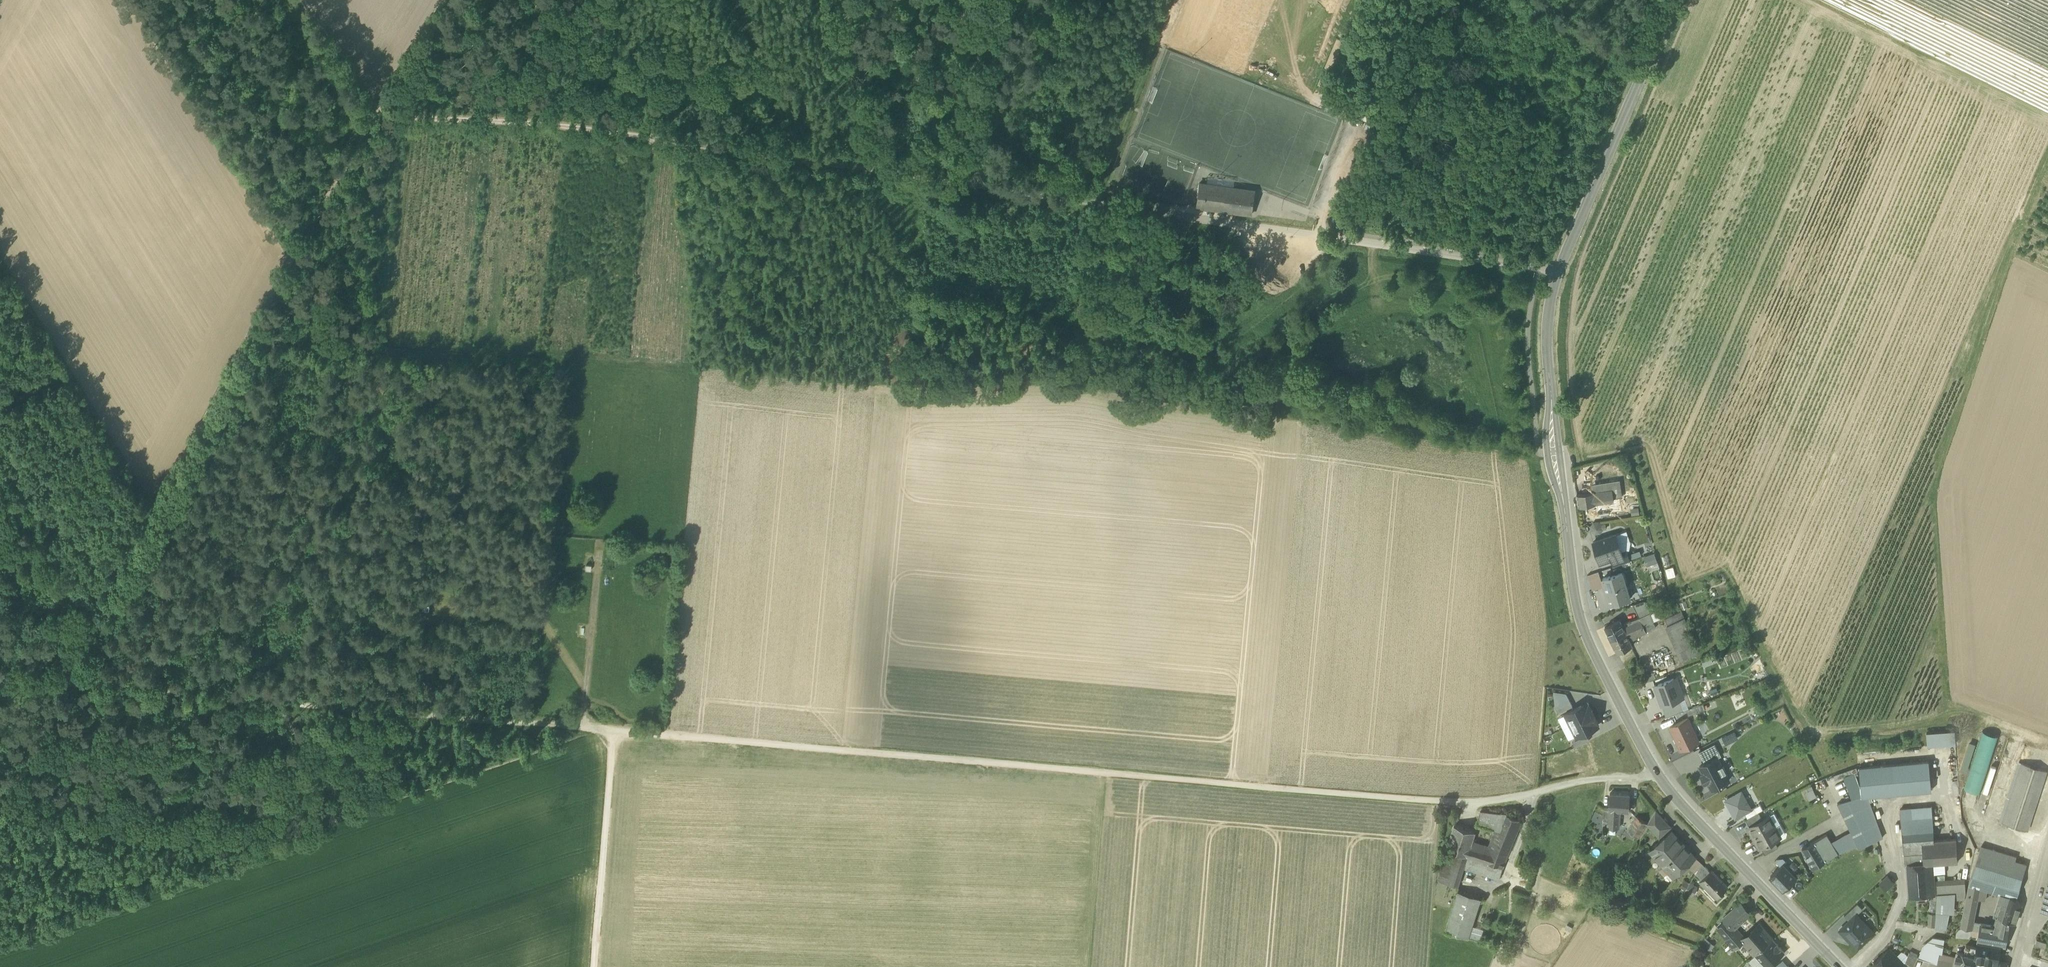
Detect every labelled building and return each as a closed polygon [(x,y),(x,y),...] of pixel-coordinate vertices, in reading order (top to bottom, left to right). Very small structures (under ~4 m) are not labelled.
[(1322,97),(1344,106),(1346,102),(1324,92),(1322,97)] [(1373,118),(1350,108),(1348,113),(1371,122),(1373,118)] [(1207,176),(1206,183),(1234,187),(1235,179),(1207,176)] [(1196,206),(1252,213),(1254,198),(1240,196),(1241,188),(1234,187),(1206,183),(1199,182),(1196,206)] [(1255,190),(1241,188),(1240,196),(1254,198),(1255,190)] [(1611,489),(1613,499),(1620,497),(1622,497),(1619,480),(1610,481),(1611,489)] [(1598,483),(1600,491),(1611,489),(1610,481),(1598,483)] [(1578,507),(1597,504),(1613,501),(1613,499),(1611,489),(1600,491),(1593,492),(1577,494),(1578,507)] [(1613,499),(1613,501),(1614,504),(1609,505),(1610,513),(1621,511),(1620,503),(1621,503),(1620,497),(1613,499)] [(1598,515),(1610,513),(1609,505),(1614,504),(1613,501),(1597,504),(1598,515)] [(1639,508),(1630,509),(1632,516),(1640,515),(1639,508)] [(1592,531),(1595,534),(1600,533),(1603,529),(1606,529),(1605,525),(1602,525),(1598,522),(1594,523),(1591,527),(1592,531)] [(1626,531),(1616,534),(1622,552),(1627,551),(1629,550),(1630,542),(1626,531)] [(1601,557),(1606,560),(1611,558),(1623,554),(1622,552),(1616,534),(1593,542),(1597,554),(1599,553),(1601,557)] [(1640,550),(1628,554),(1630,560),(1642,556),(1640,550)] [(1611,558),(1613,566),(1630,560),(1628,554),(1627,551),(1622,552),(1623,554),(1611,558)] [(1658,562),(1655,553),(1644,557),(1647,566),(1648,565),(1658,562)] [(1658,562),(1648,565),(1650,571),(1659,568),(1658,562)] [(1672,566),(1665,568),(1667,577),(1675,576),(1672,566)] [(1598,571),(1588,575),(1592,590),(1603,586),(1598,571)] [(1622,572),(1602,578),(1611,604),(1630,598),(1622,572)] [(1633,604),(1637,611),(1646,607),(1644,600),(1633,604)] [(1664,617),(1673,614),(1670,605),(1661,608),(1664,617)] [(1639,616),(1643,625),(1653,621),(1649,613),(1646,607),(1637,611),(1639,616)] [(1657,610),(1649,613),(1653,621),(1660,619),(1657,610)] [(1665,618),(1683,660),(1699,653),(1681,611),(1665,618)] [(1623,627),(1626,632),(1634,629),(1643,625),(1639,616),(1625,623),(1626,625),(1623,627)] [(1605,626),(1611,640),(1626,632),(1623,627),(1620,619),(1605,626)] [(1656,627),(1653,621),(1643,625),(1634,629),(1637,634),(1636,635),(1637,636),(1656,627)] [(1637,634),(1634,629),(1626,632),(1629,638),(1631,637),(1632,640),(1638,637),(1637,636),(1636,635),(1637,634)] [(1629,638),(1626,632),(1611,640),(1618,653),(1632,646),(1629,638)] [(1711,658),(1702,662),(1704,666),(1713,663),(1711,658)] [(1655,678),(1653,672),(1644,675),(1647,682),(1655,678)] [(1679,699),(1683,697),(1679,687),(1677,687),(1673,678),(1654,685),(1658,696),(1661,695),(1664,704),(1679,699)] [(1556,708),(1570,701),(1566,693),(1554,691),(1556,708)] [(1684,697),(1683,697),(1679,699),(1683,711),(1686,710),(1689,709),(1684,697)] [(1664,704),(1662,705),(1666,717),(1683,711),(1679,699),(1664,704)] [(1556,708),(1558,713),(1573,706),(1570,701),(1556,708)] [(1567,717),(1570,725),(1594,713),(1589,704),(1588,705),(1587,702),(1566,713),(1566,714),(1568,716),(1567,717)] [(1686,710),(1688,715),(1705,709),(1703,704),(1689,709),(1686,710)] [(1598,723),(1594,713),(1570,725),(1574,733),(1576,732),(1578,736),(1598,726),(1597,723),(1598,723)] [(1568,716),(1566,714),(1558,718),(1563,729),(1570,725),(1567,717),(1568,716)] [(1670,727),(1681,750),(1699,742),(1688,718),(1670,727)] [(1980,793),(1999,736),(1983,730),(1978,744),(1969,773),(1964,788),(1980,793)] [(1738,738),(1734,731),(1722,737),(1726,744),(1738,738)] [(1927,745),(1955,743),(1954,731),(1927,733),(1927,745)] [(1573,742),(1575,747),(1590,740),(1587,735),(1573,742)] [(1969,773),(1978,744),(1969,741),(1960,770),(1969,773)] [(1715,743),(1699,752),(1705,763),(1717,757),(1717,758),(1721,755),(1715,743)] [(1704,773),(1708,781),(1712,789),(1729,780),(1725,772),(1726,771),(1723,764),(1721,765),(1717,758),(1717,757),(1705,763),(1700,766),(1704,773)] [(1859,767),(1862,796),(1868,796),(1931,790),(1929,760),(1859,767)] [(2000,820),(2027,829),(2046,771),(2019,762),(2000,820)] [(1817,796),(1813,789),(1805,792),(1809,800),(1817,796)] [(1735,818),(1744,813),(1751,809),(1741,791),(1726,800),(1735,818)] [(1610,793),(1609,809),(1609,810),(1620,811),(1628,811),(1629,794),(1610,793)] [(1870,804),(1868,796),(1862,796),(1856,798),(1837,803),(1848,826),(1851,832),(1857,845),(1859,849),(1883,837),(1874,814),(1870,804)] [(1760,804),(1751,809),(1744,813),(1747,818),(1759,812),(1763,809),(1760,804)] [(1933,829),(1932,806),(1912,808),(1914,831),(1933,829)] [(1902,831),(1914,831),(1912,808),(1900,809),(1902,831)] [(1619,828),(1620,811),(1609,810),(1609,809),(1604,809),(1604,822),(1608,823),(1607,827),(1619,828)] [(1472,841),(1467,856),(1503,867),(1522,820),(1506,814),(1481,811),(1477,824),(1495,829),(1489,846),(1472,841)] [(1647,824),(1659,837),(1671,827),(1656,811),(1647,824)] [(1746,819),(1750,826),(1763,819),(1759,812),(1747,818),(1746,819)] [(1769,815),(1775,826),(1780,823),(1774,813),(1769,815)] [(1749,832),(1753,838),(1775,826),(1769,815),(1763,819),(1750,826),(1752,831),(1749,832)] [(1628,830),(1638,837),(1647,824),(1637,817),(1628,830)] [(1786,834),(1780,823),(1775,826),(1780,836),(1786,834)] [(1447,849),(1467,856),(1472,841),(1475,832),(1454,825),(1447,849)] [(1780,836),(1775,826),(1753,838),(1756,844),(1758,843),(1761,847),(1774,840),(1780,836)] [(1934,840),(1933,829),(1914,831),(1902,831),(1904,855),(1917,854),(1918,864),(1923,864),(1922,841),(1934,840)] [(1665,866),(1674,876),(1681,870),(1684,871),(1687,868),(1689,867),(1689,863),(1695,857),(1672,831),(1652,849),(1654,851),(1653,855),(1664,866),(1665,866)] [(1851,832),(1848,833),(1855,846),(1856,846),(1857,845),(1851,832)] [(1832,842),(1838,853),(1855,846),(1848,833),(1832,842)] [(1814,841),(1826,860),(1838,853),(1832,842),(1827,834),(1814,841)] [(1956,838),(1934,840),(1922,841),(1923,864),(1927,863),(1927,864),(1932,864),(1945,863),(1958,862),(1956,838)] [(1761,847),(1765,854),(1778,847),(1774,840),(1761,847)] [(1809,860),(1813,868),(1826,860),(1814,841),(1802,848),(1809,860)] [(1980,845),(1979,850),(2015,861),(2016,856),(1980,845)] [(1464,866),(1467,856),(1447,849),(1438,879),(1458,885),(1459,884),(1464,866)] [(2026,864),(2015,861),(1979,850),(1969,883),(1980,886),(1988,889),(2004,894),(2016,897),(2026,864)] [(1907,865),(1918,864),(1917,854),(1904,855),(1905,865),(1907,865)] [(1466,868),(1499,879),(1503,867),(1467,856),(1464,866),(1466,868)] [(1694,876),(1695,875),(1702,864),(1695,857),(1689,863),(1689,867),(1687,868),(1694,876)] [(1702,863),(1702,864),(1695,875),(1700,880),(1710,871),(1702,863)] [(1907,865),(1909,893),(1924,892),(1924,895),(1930,895),(1934,895),(1934,882),(1933,881),(1933,874),(1932,864),(1927,864),(1927,863),(1923,864),(1918,864),(1907,865)] [(1945,873),(1945,863),(1932,864),(1933,874),(1945,873)] [(1770,876),(1784,890),(1796,878),(1783,864),(1770,876)] [(1700,881),(1716,898),(1727,888),(1711,870),(1710,871),(1700,880),(1700,881)] [(1886,889),(1894,882),(1888,876),(1880,883),(1886,889)] [(1937,881),(1937,882),(1938,894),(1954,893),(1965,892),(1965,879),(1937,881)] [(1978,899),(1980,886),(1969,883),(1960,926),(1980,930),(1981,923),(1973,922),(1978,899)] [(1685,892),(1692,896),(1697,888),(1690,884),(1685,892)] [(1985,900),(1988,889),(1980,886),(1978,899),(1985,900)] [(1445,931),(1468,938),(1469,935),(1472,925),(1480,900),(1457,892),(1445,931)] [(1938,894),(1934,895),(1934,897),(1937,897),(1936,900),(1935,912),(1936,912),(1935,927),(1946,929),(1954,894),(1954,893),(1938,894)] [(2004,894),(1997,917),(2009,921),(2015,922),(2021,902),(2016,897),(2004,894)] [(1726,921),(1732,929),(1749,914),(1739,903),(1723,918),(1726,921)] [(1844,916),(1849,921),(1856,914),(1857,914),(1863,909),(1857,903),(1844,916)] [(1863,909),(1857,914),(1862,919),(1867,914),(1863,909)] [(1874,932),(1862,919),(1857,914),(1856,914),(1849,921),(1840,930),(1857,948),(1874,932)] [(2008,928),(2009,921),(1997,917),(1994,926),(2008,928)] [(1736,947),(1742,941),(1743,941),(1732,929),(1726,921),(1718,928),(1736,947)] [(2004,946),(2008,928),(1994,926),(1981,923),(1980,930),(1978,941),(2000,945),(2004,946)] [(1484,929),(1472,925),(1469,935),(1480,939),(1484,929)] [(1742,941),(1755,955),(1772,939),(1760,925),(1743,941),(1742,941)] [(1919,956),(1918,956),(1918,957),(1937,963),(1939,953),(1942,953),(1944,939),(1933,937),(1924,944),(1919,956)] [(1772,939),(1755,955),(1760,962),(1756,965),(1758,966),(1769,966),(1785,953),(1781,949),(1781,948),(1777,943),(1777,944),(1772,939)] [(2035,945),(2044,948),(2046,943),(2037,940),(2035,945)] [(1715,946),(1709,941),(1705,947),(1710,952),(1715,946)] [(2000,945),(1978,941),(1976,947),(1975,957),(1976,957),(1991,960),(1993,960),(1997,961),(2000,945)] [(1956,957),(1957,957),(1954,966),(1973,966),(1976,957),(1975,957),(1976,947),(1966,945),(1964,953),(1957,952),(1956,957)] [(1902,965),(1896,959),(1896,956),(1891,950),(1888,950),(1887,950),(1873,963),(1877,966),(1904,966),(1902,965)] [(1901,951),(1896,956),(1896,959),(1902,965),(1904,962),(1907,955),(1905,953),(1904,951),(1901,951)] [(1918,957),(1918,956),(1909,951),(1907,955),(1904,962),(1902,965),(1904,966),(1913,966),(1918,957)] [(1942,953),(1939,953),(1937,963),(1936,966),(1954,966),(1957,957),(1956,957),(1942,953)] [(1760,962),(1755,955),(1751,959),(1756,965),(1760,962)]
